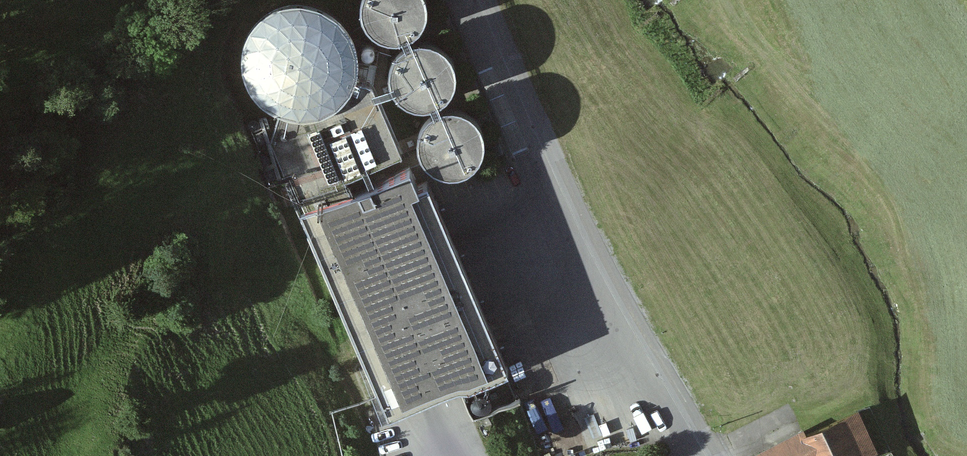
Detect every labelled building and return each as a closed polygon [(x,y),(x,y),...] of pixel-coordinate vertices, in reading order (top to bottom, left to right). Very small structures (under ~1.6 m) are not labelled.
[(367,24),(375,34),(387,40),(400,41),(413,37),(423,28),(429,15),(429,1),(429,0),(363,0),(363,1),(363,13),(367,24)] [(319,117),(340,106),(355,87),(358,78),(362,63),(357,38),(343,17),(326,6),(306,2),(285,4),(267,13),(253,28),(244,50),(245,74),(255,95),(273,111),(278,113),(295,119),(319,117)] [(400,93),(410,101),(423,104),(437,101),(448,94),(455,82),(457,69),(453,56),(445,46),(433,40),(422,38),(411,41),(401,47),(395,56),(391,69),(393,82),(400,93)] [(375,83),(358,78),(355,87),(340,106),(319,117),(295,119),(278,113),(280,124),(263,129),(389,420),(509,367),(431,182),(423,186),(375,83)] [(428,157),(437,166),(450,171),(463,170),(475,164),(484,153),(487,141),(486,129),(480,118),(471,110),(459,107),(447,107),(435,113),(427,122),(423,133),(423,146),(428,157)] [(746,455),(861,455),(876,449),(858,409),(807,433),(804,428),(746,455)] [(889,449),(893,455),(946,455),(959,448),(943,419),(889,449)]
